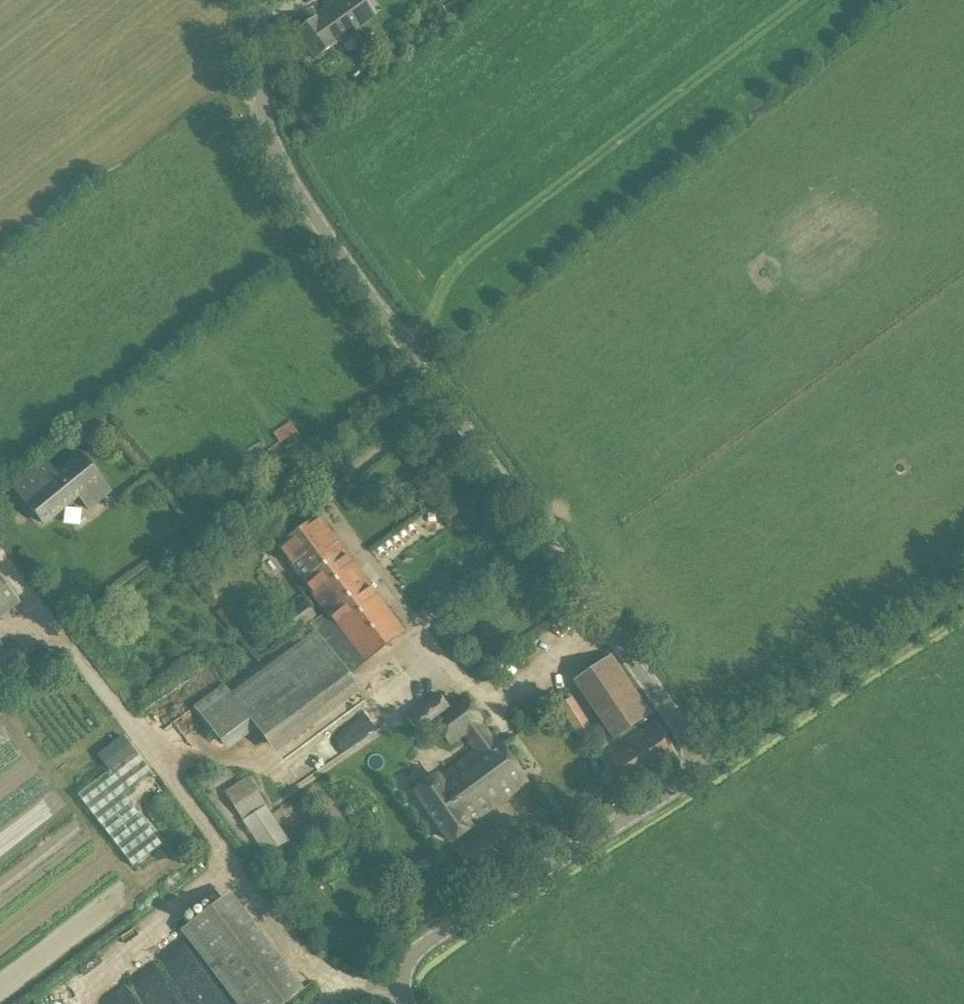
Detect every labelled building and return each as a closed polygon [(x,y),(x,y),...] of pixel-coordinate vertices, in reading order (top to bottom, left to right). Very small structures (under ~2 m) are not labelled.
[(376,16),(364,0),(339,0),(295,32),(315,60),(376,16)] [(112,491),(79,450),(54,470),(44,458),(12,483),(44,522),(78,495),(89,509),(112,491)] [(453,513),(443,520),(448,528),(458,520),(453,513)] [(266,743),(352,680),(349,676),(364,662),(404,633),(319,518),(279,548),(327,612),(310,624),(315,632),(230,694),(223,685),(194,706),(226,751),(256,729),(266,743)] [(20,603),(0,577),(0,618),(20,603)] [(290,637),(316,618),(304,601),(278,621),(290,637)] [(611,657),(583,676),(613,720),(603,727),(612,740),(650,715),(611,657)] [(449,710),(437,693),(406,715),(423,738),(437,728),(450,745),(464,735),(464,734),(480,722),(481,722),(483,721),(466,698),(449,710)] [(492,738),(481,722),(480,722),(464,734),(464,735),(476,751),(439,778),(437,776),(416,792),(450,841),(470,826),(469,825),(527,782),(494,737),(492,738)] [(630,789),(679,758),(656,723),(607,754),(630,789)] [(589,724),(575,733),(581,742),(594,733),(589,724)] [(124,736),(98,756),(109,770),(135,750),(124,736)] [(133,866),(162,844),(123,793),(152,771),(135,750),(78,794),(133,866)] [(242,820),(266,805),(248,778),(224,793),(242,820)] [(475,878),(517,848),(498,822),(457,852),(475,878)] [(293,997),(220,901),(181,930),(237,1003),(284,1003),(293,997)]
